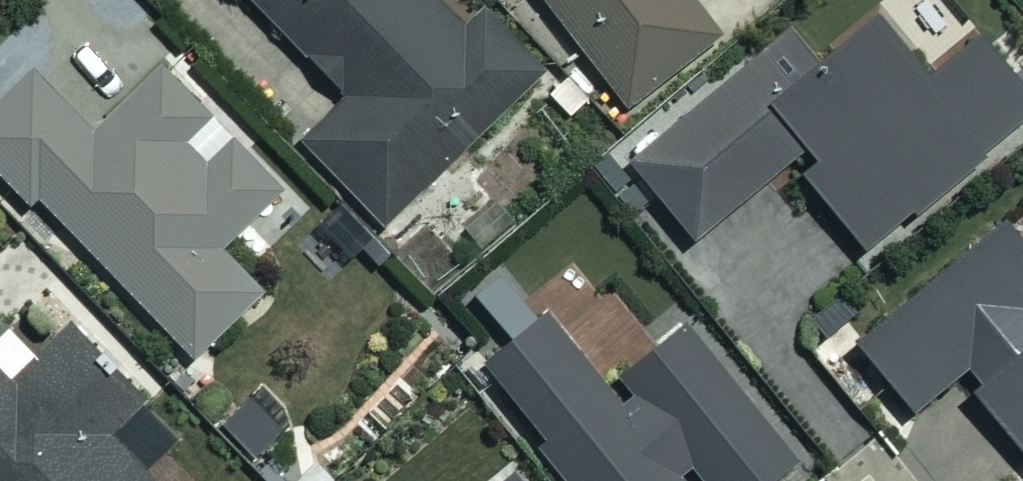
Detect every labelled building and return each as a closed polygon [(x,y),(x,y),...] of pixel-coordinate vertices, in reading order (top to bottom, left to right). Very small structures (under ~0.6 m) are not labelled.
[(347,96),(303,138),(384,224),(543,73),(481,9),(468,22),(447,0),(256,0),(347,96)] [(628,104),(719,33),(693,0),(546,0),(628,104)] [(864,244),(913,205),(915,208),(988,149),(984,145),(1022,113),(1022,74),(983,24),(929,67),(878,5),(818,54),(791,21),(628,152),(694,234),(807,143),(815,154),(800,166),(864,244)] [(157,60),(96,119),(41,62),(0,102),(0,172),(28,202),(37,193),(193,355),(273,278),(232,235),(282,187),(233,135),(207,160),(184,136),(208,113),(157,60)] [(1022,447),(1022,235),(1005,213),(855,337),(914,407),(968,363),(980,377),(970,384),(1022,447)] [(570,480),(692,480),(682,469),(692,460),(709,480),(763,480),(795,456),(684,317),(617,370),(632,390),(619,400),(544,307),(482,356),(545,435),(538,441),(570,480)] [(68,323),(7,383),(0,375),(0,480),(158,480),(109,432),(143,399),(68,323)] [(513,463),(491,480),(527,480),(513,463)]
